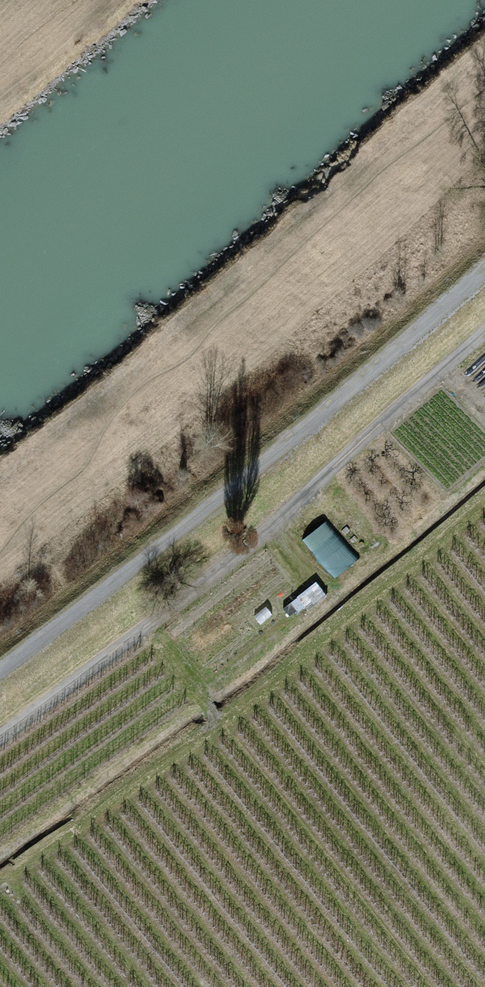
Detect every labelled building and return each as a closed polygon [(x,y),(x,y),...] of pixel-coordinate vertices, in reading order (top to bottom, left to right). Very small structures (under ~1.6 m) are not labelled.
[(326,517),(302,537),(335,575),(358,556),(326,517)]
